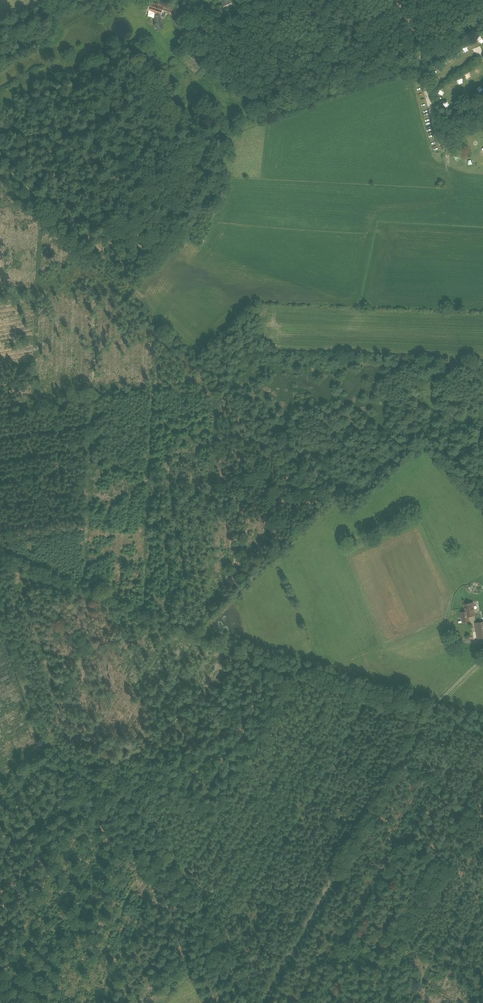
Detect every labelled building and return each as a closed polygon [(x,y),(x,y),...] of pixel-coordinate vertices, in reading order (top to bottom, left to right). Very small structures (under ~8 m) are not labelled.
[(164,17),(166,12),(174,14),(176,9),(159,3),(158,5),(150,2),(148,10),(156,12),(155,16),(154,19),(155,21),(155,24),(156,26),(157,29),(158,31),(163,28),(163,27),(161,23),(160,20),(160,18),(161,16),(164,17)] [(179,26),(181,29),(189,25),(187,21),(188,21),(185,16),(176,20),(179,26)] [(475,615),(473,603),(464,604),(465,612),(461,612),(462,622),(469,621),(468,616),(475,615)]
